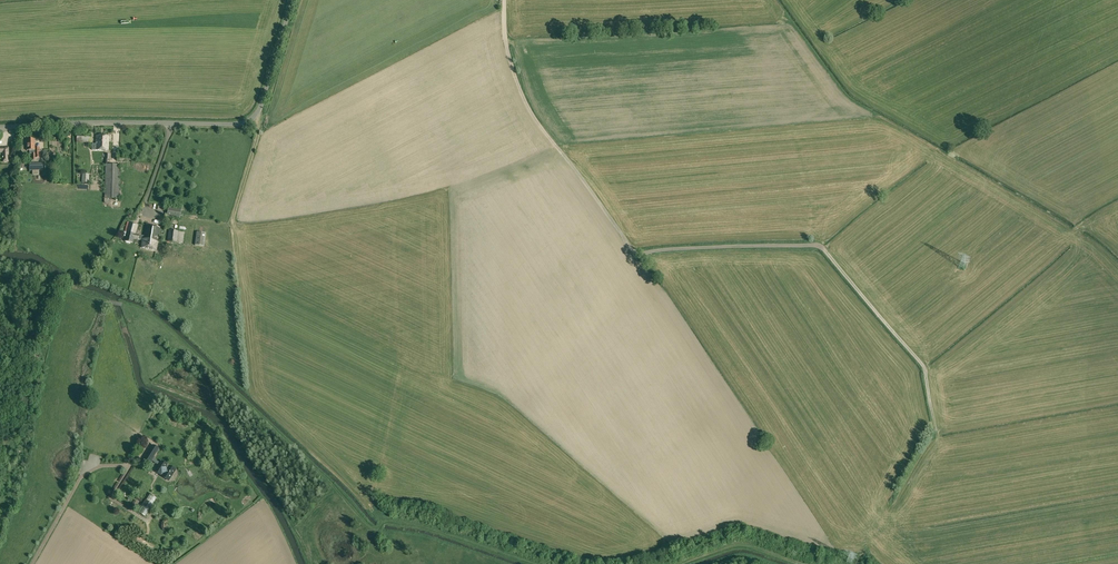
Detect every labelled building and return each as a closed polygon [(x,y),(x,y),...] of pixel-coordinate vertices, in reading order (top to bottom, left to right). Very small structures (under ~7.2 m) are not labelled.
[(91,142),(91,134),(77,133),(76,142),(91,142)] [(108,150),(108,137),(97,136),(96,145),(92,144),(92,150),(97,150),(108,150)] [(27,151),(29,151),(30,154),(32,154),(32,161),(35,161),(35,158),(39,158),(39,147),(34,147),(34,139),(26,139),(27,151)] [(2,153),(2,160),(9,160),(8,148),(0,148),(0,153),(2,153)] [(104,199),(110,199),(119,200),(121,165),(105,164),(104,199)] [(180,219),(181,209),(168,207),(167,217),(180,219)] [(138,239),(139,235),(136,235),(138,225),(127,223),(125,232),(126,232),(125,242),(132,243),(133,238),(138,239)] [(139,235),(138,239),(143,240),(141,247),(156,250),(160,228),(145,225),(143,236),(139,235)] [(182,244),(184,232),(169,230),(167,242),(182,244)] [(204,247),(206,233),(196,232),(195,246),(204,247)] [(111,253),(116,257),(122,251),(117,246),(111,253)] [(159,449),(153,445),(150,450),(156,454),(159,449)] [(156,454),(150,450),(147,454),(153,458),(156,454)] [(152,460),(153,458),(147,454),(144,459),(150,463),(150,462),(152,460)] [(155,471),(160,474),(160,475),(161,474),(162,473),(163,474),(164,474),(163,476),(162,477),(168,481),(173,474),(175,470),(174,469),(169,466),(169,467),(167,465),(161,461),(155,471)] [(146,501),(152,505),(156,499),(150,494),(146,501)] [(153,505),(152,505),(146,501),(145,500),(142,506),(149,511),(153,505)] [(149,511),(142,506),(138,512),(145,516),(149,511)]
